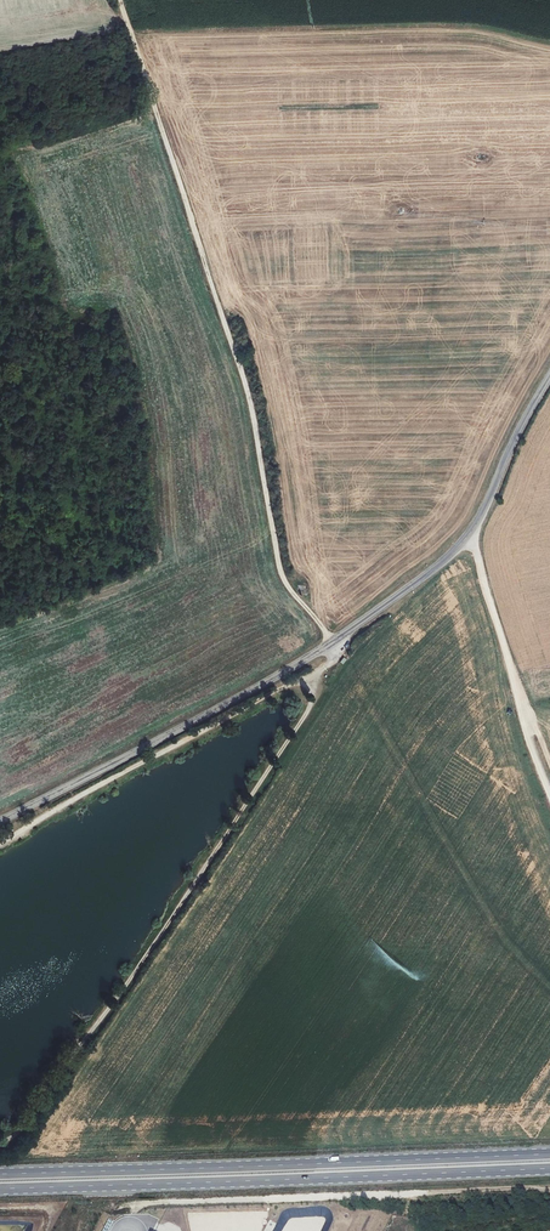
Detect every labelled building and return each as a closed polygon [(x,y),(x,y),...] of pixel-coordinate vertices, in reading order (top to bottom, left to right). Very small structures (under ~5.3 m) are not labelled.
[(297,585),(298,590),(304,590),(304,595),(307,594),(307,585),(297,585)]
